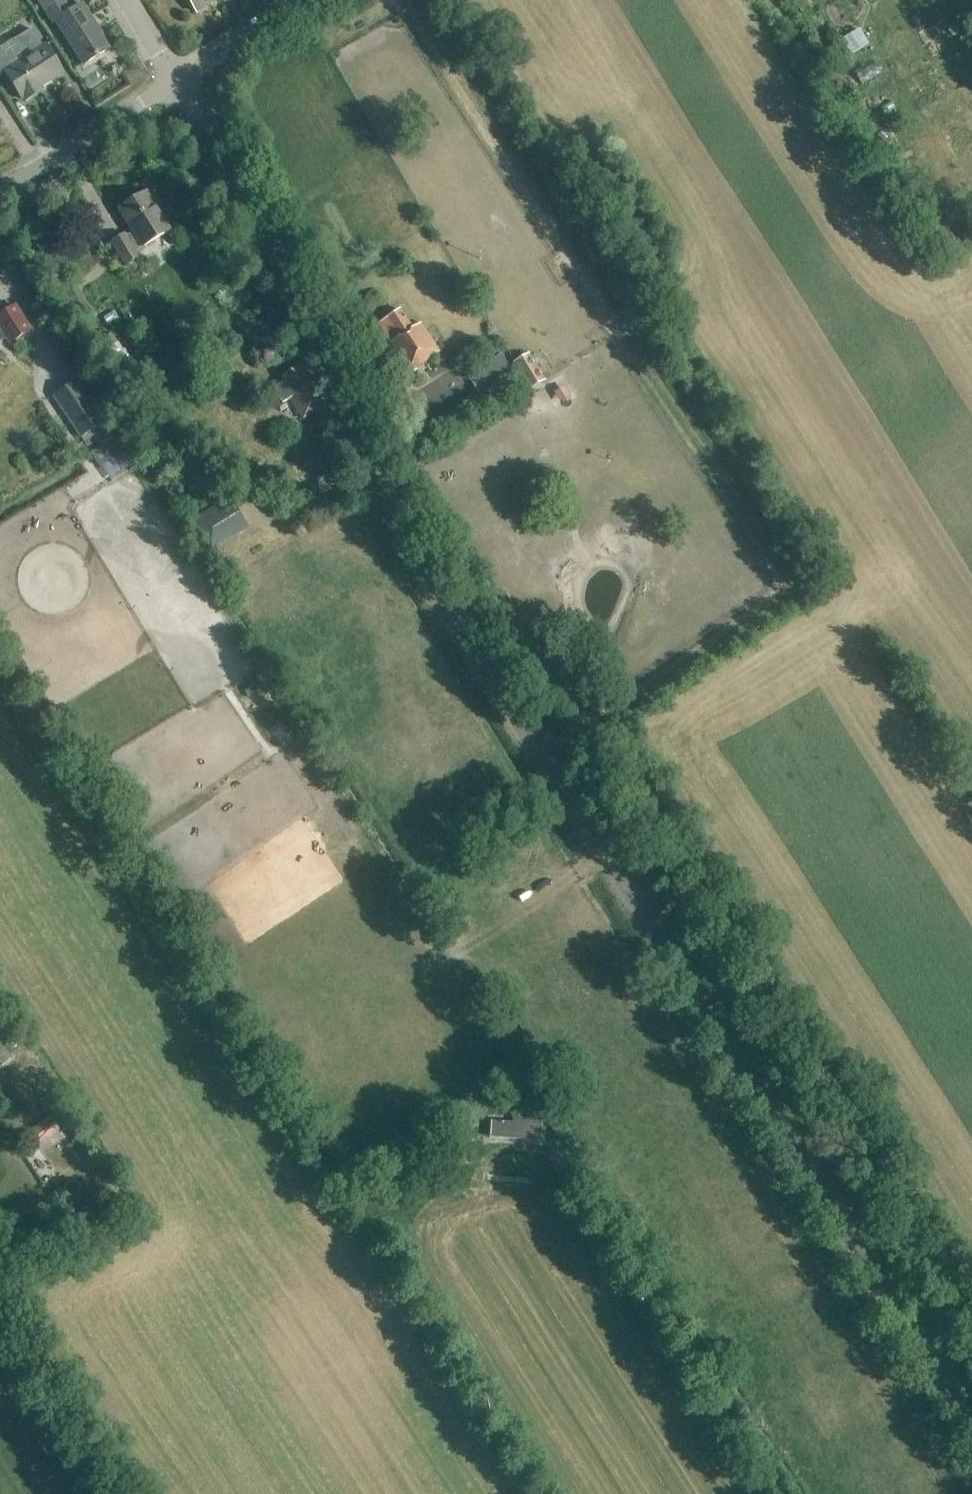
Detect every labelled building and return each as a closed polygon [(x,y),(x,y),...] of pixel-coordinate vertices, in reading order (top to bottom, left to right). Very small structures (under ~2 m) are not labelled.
[(109,49),(95,27),(96,26),(82,4),(70,12),(63,0),(39,0),(54,22),(56,21),(84,65),(109,49)] [(198,13),(219,0),(190,0),(198,13)] [(5,72),(22,99),(24,98),(26,101),(42,91),(40,88),(49,82),(62,74),(45,46),(42,48),(41,47),(40,46),(37,41),(30,30),(14,40),(14,41),(20,50),(17,52),(4,60),(2,61),(2,63),(1,63),(0,64),(0,75),(5,72)] [(143,249),(171,232),(158,211),(161,210),(150,192),(118,211),(133,234),(125,238),(124,236),(111,243),(125,266),(138,259),(135,253),(142,248),(143,249)] [(30,331),(14,306),(0,315),(0,338),(4,336),(9,344),(30,331)] [(409,371),(439,352),(421,324),(411,330),(400,313),(380,326),(409,371)] [(545,380),(529,352),(512,362),(529,390),(545,380)] [(272,391),(282,407),(291,401),(304,421),(330,404),(318,385),(313,388),(300,368),(282,379),(284,383),(272,391)] [(52,396),(80,438),(104,421),(76,380),(52,396)] [(565,387),(555,392),(561,403),(571,397),(565,387)] [(99,427),(104,436),(127,425),(123,416),(99,427)] [(99,467),(122,452),(113,439),(90,454),(99,467)] [(316,454),(327,474),(337,468),(326,448),(316,454)] [(207,553),(241,531),(223,502),(189,524),(207,553)] [(541,1140),(542,1123),(537,1122),(538,1114),(513,1112),(512,1121),(491,1119),(490,1136),(541,1140)] [(85,1162),(96,1161),(94,1144),(83,1145),(85,1162)]
